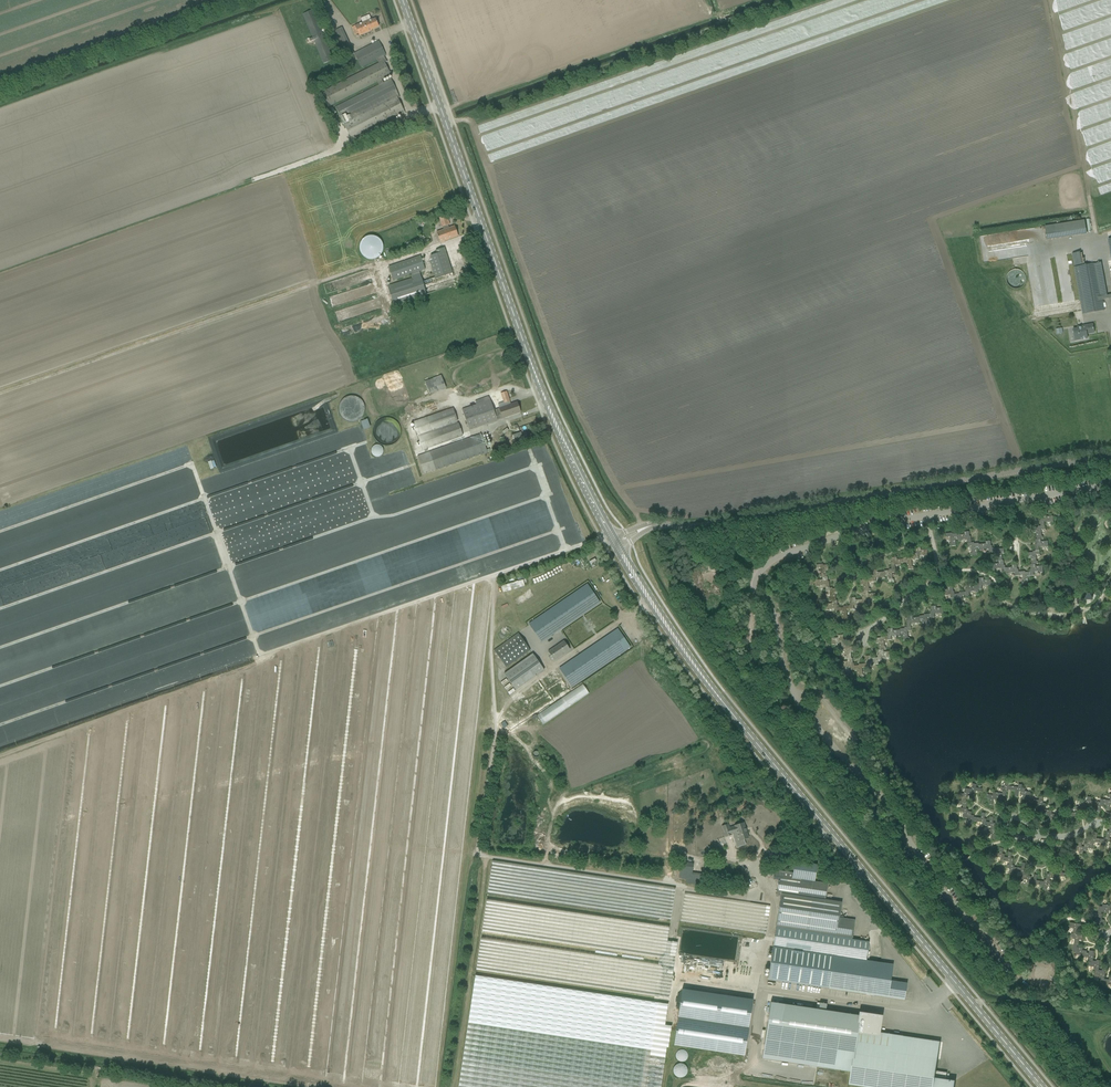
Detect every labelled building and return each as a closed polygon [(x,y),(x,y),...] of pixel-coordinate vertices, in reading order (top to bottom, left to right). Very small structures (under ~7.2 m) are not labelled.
[(329,48),(324,36),(322,31),(313,10),(302,14),(312,38),(309,39),(309,40),(307,41),(307,43),(310,42),(313,41),(319,53),(323,64),(334,59),(329,48)] [(372,19),(367,21),(352,27),(354,34),(357,33),(358,36),(372,30),(372,29),(379,27),(375,18),(372,20),(372,19)] [(342,28),(340,29),(339,27),(334,29),(335,31),(330,33),(342,59),(354,54),(361,68),(377,60),(379,63),(321,93),(328,107),(377,82),(379,85),(335,107),(341,119),(351,140),(405,113),(398,99),(401,98),(391,79),(383,83),(382,79),(391,75),(385,63),(387,62),(384,57),(386,56),(385,55),(386,55),(379,41),(354,53),(342,28)] [(450,224),(446,215),(438,218),(442,227),(444,226),(445,230),(437,233),(440,243),(458,236),(455,226),(449,228),(448,225),(450,224)] [(366,254),(368,256),(372,257),(375,257),(378,255),(381,253),(382,250),(383,246),(382,243),(380,240),(377,238),(374,237),(371,237),(368,238),(365,240),(363,242),(362,245),(362,249),(363,252),(366,254)] [(408,248),(419,245),(417,239),(406,243),(408,248)] [(452,274),(444,248),(435,250),(437,254),(430,256),(429,261),(435,277),(435,279),(452,274)] [(393,305),(426,294),(422,281),(419,271),(425,269),(420,255),(388,266),(393,280),(410,274),(412,278),(387,285),(393,305)] [(1103,299),(1102,296),(1096,263),(1074,267),(1083,314),(1105,310),(1103,299)] [(1026,280),(1026,278),(1026,276),(1025,274),(1024,273),(1023,272),(1021,270),(1020,270),(1018,269),(1016,269),(1015,270),(1013,270),(1012,271),(1011,272),(1010,273),(1009,275),(1008,276),(1008,278),(1008,280),(1009,282),(1010,283),(1011,284),(1013,285),(1014,286),(1016,286),(1017,287),(1019,286),(1020,286),(1022,285),(1023,284),(1024,283),(1025,281),(1026,280)] [(1078,327),(1078,328),(1073,329),(1075,341),(1088,339),(1087,334),(1089,333),(1089,334),(1094,333),(1093,324),(1078,327)] [(441,375),(424,380),(428,394),(445,389),(441,375)] [(507,391),(501,393),(500,394),(501,395),(504,403),(505,406),(493,410),(497,420),(521,412),(517,402),(511,404),(507,391)] [(493,410),(490,399),(476,404),(462,409),(469,430),(497,420),(493,410)] [(415,430),(416,431),(417,436),(419,441),(419,442),(417,443),(418,446),(419,446),(421,445),(421,446),(422,450),(424,450),(425,452),(427,451),(427,449),(463,436),(453,408),(412,422),(414,427),(411,428),(412,431),(415,430)] [(361,421),(363,428),(369,425),(367,419),(361,421)] [(388,442),(395,441),(397,437),(396,436),(397,433),(391,429),(389,429),(387,433),(386,426),(385,426),(386,425),(384,425),(383,425),(375,425),(375,428),(378,427),(379,431),(374,432),(378,434),(378,436),(388,442)] [(516,443),(523,440),(521,433),(513,435),(516,443)] [(481,434),(418,456),(424,475),(487,452),(481,434)] [(376,457),(383,453),(378,445),(370,450),(376,457)] [(362,455),(360,451),(354,454),(357,461),(360,459),(358,457),(362,455)] [(1040,520),(1041,526),(1044,526),(1044,522),(1051,522),(1051,523),(1054,523),(1053,516),(1046,517),(1046,514),(1041,515),(1041,520),(1040,520)] [(1041,539),(1041,540),(1043,539),(1043,537),(1042,537),(1041,530),(1045,530),(1045,526),(1044,526),(1041,526),(1038,527),(1038,528),(1033,528),(1034,533),(1036,533),(1037,540),(1041,539)] [(964,535),(957,535),(957,539),(958,542),(960,542),(960,540),(967,540),(967,544),(967,543),(971,543),(970,537),(969,537),(969,532),(964,532),(964,535)] [(955,539),(957,539),(957,535),(957,534),(952,534),(952,533),(945,534),(946,538),(950,537),(950,544),(949,544),(949,547),(956,546),(955,539)] [(1035,545),(1035,551),(1039,551),(1039,547),(1045,547),(1045,548),(1048,548),(1048,541),(1041,542),(1041,540),(1041,539),(1037,540),(1035,540),(1036,545),(1035,545)] [(993,553),(993,552),(993,548),(992,546),(991,546),(991,541),(986,542),(986,544),(979,544),(980,549),(979,549),(980,551),(982,551),(982,550),(989,549),(989,553),(993,553)] [(972,547),(972,553),(971,553),(971,556),(978,556),(977,549),(979,549),(980,549),(979,544),(979,543),(974,544),(974,543),(971,543),(967,543),(967,544),(968,547),(972,547)] [(915,548),(916,553),(915,553),(915,556),(915,560),(919,560),(919,556),(925,555),(925,557),(928,556),(928,550),(921,550),(921,548),(915,548)] [(996,561),(998,561),(1003,561),(1002,561),(1002,554),(1004,554),(1004,549),(999,549),(999,548),(993,548),(993,552),(996,552),(997,559),(996,559),(996,561)] [(1039,551),(1035,551),(1033,551),(1033,552),(1028,553),(1028,558),(1031,558),(1031,564),(1035,564),(1038,564),(1038,561),(1036,561),(1036,555),(1040,555),(1039,551)] [(912,560),(915,560),(915,556),(909,556),(909,558),(904,558),(904,559),(904,563),(907,563),(907,570),(914,569),(914,566),(912,567),(912,560)] [(905,566),(904,563),(904,559),(897,560),(897,557),(892,558),(892,563),(891,563),(892,569),(895,569),(896,569),(895,565),(902,565),(902,566),(905,566)] [(1002,572),(1005,572),(1006,572),(1005,568),(1005,565),(1004,565),(1004,560),(1002,561),(1003,561),(998,561),(999,563),(992,564),(992,571),(995,570),(995,569),(1002,568),(1002,572)] [(820,578),(823,578),(823,577),(827,577),(826,571),(828,570),(828,565),(823,566),(823,564),(816,565),(817,569),(821,568),(821,575),(820,575),(820,578)] [(1012,567),(1005,568),(1006,572),(1005,572),(1006,575),(1008,574),(1008,573),(1015,572),(1015,576),(1019,576),(1019,572),(1018,569),(1017,569),(1017,564),(1012,565),(1012,567)] [(1030,569),(1030,572),(1030,576),(1034,576),(1034,572),(1040,571),(1040,573),(1043,573),(1042,566),(1036,566),(1035,564),(1031,564),(1030,564),(1031,569),(1030,569)] [(896,573),(895,569),(892,569),(889,569),(889,571),(884,571),(884,572),(884,576),(887,576),(887,583),(894,582),(894,579),(892,579),(892,573),(896,573)] [(885,579),(884,576),(884,572),(877,573),(877,570),(872,571),(872,576),(871,576),(871,578),(872,582),(876,582),(875,578),(882,578),(882,579),(885,579)] [(1030,577),(1030,576),(1030,572),(1025,572),(1025,571),(1019,572),(1019,576),(1022,575),(1023,582),(1022,582),(1022,585),(1029,584),(1028,577),(1030,577)] [(826,585),(826,588),(830,588),(829,582),(828,582),(828,577),(827,577),(823,577),(823,578),(823,580),(816,580),(817,587),(819,587),(819,585),(826,585)] [(868,582),(872,582),(871,578),(865,579),(865,580),(860,580),(861,586),(863,585),(864,592),(868,592),(870,592),(870,589),(869,589),(868,582)] [(978,578),(979,583),(978,583),(978,586),(978,590),(982,590),(982,586),(988,585),(988,587),(991,586),(990,580),(984,580),(983,578),(978,578)] [(979,593),(978,590),(978,586),(971,587),(971,584),(966,585),(966,590),(965,590),(965,592),(966,596),(969,596),(969,592),(976,592),(976,593),(979,593)] [(598,605),(600,604),(588,585),(586,587),(587,588),(579,594),(578,592),(574,595),(575,596),(567,601),(566,600),(563,602),(564,604),(556,609),(555,608),(551,610),(552,611),(544,617),(543,616),(540,618),(541,619),(533,625),(532,624),(530,625),(542,643),(544,642),(543,641),(552,635),(552,637),(556,634),(555,633),(563,627),(564,629),(567,626),(566,625),(575,620),(575,621),(579,619),(578,617),(586,612),(587,613),(590,611),(590,610),(598,604),(598,605)] [(951,599),(955,598),(954,594),(954,592),(953,592),(953,587),(947,587),(948,590),(941,590),(941,597),(944,597),(944,596),(951,595),(951,599)] [(829,601),(832,601),(836,600),(835,594),(838,594),(837,589),(833,589),(832,588),(830,588),(826,588),(826,592),(830,592),(831,598),(829,599),(829,601)] [(862,597),(862,600),(863,604),(866,603),(866,599),(873,599),(873,600),(875,600),(875,593),(868,594),(868,592),(864,592),(863,592),(863,597),(862,597)] [(962,596),(966,596),(965,592),(959,593),(959,594),(954,594),(955,598),(955,600),(957,599),(958,606),(964,606),(964,603),(963,603),(962,596)] [(863,606),(863,604),(862,600),(856,600),(855,598),(850,598),(851,603),(850,603),(850,606),(850,609),(850,610),(854,609),(854,606),(860,605),(860,606),(863,606)] [(836,612),(839,612),(839,608),(839,605),(838,605),(837,600),(836,600),(832,601),(832,603),(825,604),(826,611),(829,610),(829,609),(835,608),(836,612)] [(844,607),(839,608),(839,612),(839,613),(842,613),(842,620),(849,619),(849,616),(847,616),(847,610),(850,609),(850,606),(843,606),(844,607)] [(931,614),(931,618),(935,618),(934,614),(941,613),(941,615),(944,614),(943,608),(936,608),(936,606),(931,606),(931,611),(930,611),(931,614)] [(927,618),(931,618),(931,614),(924,615),(924,616),(919,616),(920,617),(920,621),(922,621),(923,628),(930,627),(929,624),(928,625),(927,618)] [(920,624),(920,621),(920,617),(913,618),(913,615),(908,616),(908,621),(907,621),(908,627),(911,627),(911,623),(918,623),(918,624),(920,624)] [(911,631),(911,627),(908,627),(904,627),(904,629),(899,629),(900,630),(900,634),(902,634),(903,641),(910,640),(909,637),(908,638),(907,631),(911,631)] [(900,637),(900,634),(900,630),(893,631),(893,628),(888,629),(888,634),(887,634),(887,636),(888,640),(891,640),(891,636),(898,636),(898,637),(900,637)] [(562,668),(561,667),(559,668),(572,687),(574,686),(573,684),(581,679),(582,680),(585,678),(585,677),(593,671),(594,672),(597,670),(596,669),(604,663),(605,664),(608,662),(608,661),(616,655),(617,657),(620,654),(619,653),(627,648),(628,649),(630,647),(618,629),(615,630),(616,631),(608,637),(607,636),(604,638),(605,639),(597,645),(596,643),(592,646),(593,647),(585,652),(584,651),(581,654),(582,655),(573,660),(573,659),(569,661),(570,663),(562,668)] [(494,650),(506,668),(527,653),(528,654),(531,652),(518,633),(494,650)] [(842,643),(842,646),(846,646),(845,640),(844,640),(844,635),(838,635),(839,638),(832,638),(832,645),(835,645),(835,643),(842,643)] [(884,640),(888,640),(887,636),(881,637),(881,638),(876,638),(876,643),(879,643),(879,650),(884,650),(886,649),(886,647),(885,647),(884,640)] [(554,661),(570,650),(564,641),(548,652),(554,661)] [(848,659),(852,658),(851,652),(854,652),(853,647),(848,647),(848,646),(846,646),(842,646),(842,650),(846,650),(846,656),(845,656),(845,659),(848,659)] [(884,652),(884,650),(879,650),(878,650),(879,655),(878,655),(878,657),(878,662),(879,662),(882,661),(882,657),(888,657),(888,658),(891,658),(891,651),(884,652)] [(505,676),(514,689),(532,676),(529,672),(532,671),(536,676),(544,670),(533,653),(524,659),(525,661),(505,676)] [(879,664),(879,662),(878,662),(878,657),(871,658),(871,656),(866,656),(866,661),(865,661),(866,664),(866,667),(866,668),(870,667),(869,664),(876,663),(876,664),(879,664)] [(853,658),(852,658),(848,659),(848,661),(841,662),(842,668),(844,668),(844,667),(851,666),(851,670),(855,670),(855,666),(854,663),(853,663),(853,658)] [(862,668),(866,667),(866,664),(859,664),(859,665),(855,666),(855,670),(855,671),(857,671),(858,677),(864,677),(864,674),(863,674),(862,668)] [(535,713),(541,723),(589,695),(584,685),(535,713)] [(1002,791),(1006,792),(1008,792),(1008,790),(1012,790),(1012,787),(1009,786),(1009,783),(1005,782),(1004,788),(1001,787),(1001,791),(1002,791)] [(972,790),(969,789),(968,793),(973,793),(975,794),(976,792),(981,792),(982,789),(976,788),(977,785),(973,784),(972,790)] [(1012,787),(1012,790),(1012,791),(1015,791),(1014,797),(1018,797),(1019,792),(1021,792),(1022,788),(1022,785),(1018,785),(1018,788),(1012,787)] [(1022,788),(1021,792),(1021,795),(1023,795),(1023,799),(1026,800),(1027,796),(1030,796),(1031,792),(1025,792),(1026,789),(1022,788)] [(972,797),(973,793),(968,793),(969,789),(965,789),(964,794),(961,794),(961,797),(962,798),(965,798),(968,798),(968,796),(972,797)] [(1005,799),(1006,792),(1002,791),(1002,794),(997,793),(996,797),(999,798),(999,803),(1002,804),(1003,798),(1005,799)] [(996,800),(996,797),(997,793),(993,793),(993,796),(987,795),(987,799),(990,799),(989,805),(993,805),(994,800),(996,800)] [(1030,799),(1030,796),(1027,796),(1026,800),(1025,803),(1028,803),(1027,809),(1030,809),(1031,804),(1035,804),(1035,803),(1035,800),(1030,799)] [(1039,800),(1035,800),(1035,803),(1037,804),(1038,804),(1038,806),(1040,806),(1043,807),(1045,807),(1046,803),(1043,803),(1043,798),(1039,797),(1039,800)] [(1092,805),(1094,805),(1095,801),(1091,801),(1092,797),(1087,797),(1087,802),(1084,802),(1083,806),(1087,806),(1090,807),(1091,804),(1092,805)] [(963,806),(963,808),(966,809),(967,802),(965,802),(965,798),(962,798),(961,801),(958,801),(957,805),(963,806)] [(1103,807),(1104,804),(1104,800),(1101,799),(1100,802),(1095,801),(1094,805),(1094,806),(1098,806),(1097,812),(1100,812),(1101,808),(1101,807),(1103,807)] [(1087,810),(1087,806),(1083,806),(1084,802),(1080,801),(1079,807),(1076,807),(1075,810),(1077,810),(1081,811),(1083,811),(1083,809),(1084,809),(1087,810)] [(1045,814),(1048,814),(1048,810),(1043,810),(1043,807),(1040,806),(1039,813),(1041,813),(1041,815),(1040,819),(1044,819),(1045,814)] [(966,809),(963,808),(961,808),(960,812),(963,812),(963,818),(966,818),(967,815),(971,815),(972,812),(968,812),(968,809),(966,809)] [(1048,810),(1048,814),(1047,817),(1050,818),(1050,819),(1049,823),(1052,824),(1053,818),(1057,819),(1057,814),(1052,814),(1052,811),(1048,810)] [(1080,818),(1081,811),(1077,810),(1077,813),(1071,812),(1071,817),(1074,817),(1073,823),(1075,823),(1077,823),(1077,818),(1080,818)] [(978,818),(977,819),(977,822),(983,823),(982,826),(986,826),(986,822),(987,819),(985,819),(985,813),(982,813),(981,818),(978,818)] [(744,825),(749,823),(747,815),(740,817),(742,823),(735,826),(734,824),(729,825),(728,825),(725,826),(726,827),(722,828),(725,837),(732,835),(735,842),(739,841),(749,838),(744,825)] [(974,816),(971,815),(967,815),(966,818),(969,819),(969,824),(973,825),(973,822),(977,822),(977,819),(974,818),(974,816)] [(990,823),(986,822),(986,826),(991,827),(991,830),(995,830),(995,823),(993,823),(994,817),(990,817),(990,823)] [(995,840),(995,836),(1001,837),(1001,834),(996,833),(996,830),(995,830),(991,830),(989,829),(989,833),(992,834),(991,839),(995,840)] [(1090,845),(1094,845),(1094,842),(1100,843),(1100,840),(1100,839),(1097,839),(1097,833),(1094,833),(1093,838),(1091,838),(1090,841),(1091,841),(1090,845)] [(1100,843),(1103,844),(1103,847),(1107,848),(1108,842),(1110,843),(1110,840),(1110,839),(1106,838),(1104,838),(1104,840),(1102,840),(1100,840),(1100,843)] [(1091,841),(1090,841),(1087,840),(1087,844),(1084,844),(1084,847),(1084,851),(1087,851),(1088,849),(1093,849),(1094,845),(1090,845),(1091,841)] [(1083,854),(1084,851),(1084,847),(1082,847),(1082,844),(1083,841),(1079,841),(1078,846),(1075,846),(1074,850),(1080,851),(1080,854),(1083,854)] [(1000,861),(1004,862),(1005,857),(1005,854),(1003,854),(1004,849),(1000,848),(999,854),(996,853),(995,857),(1001,858),(1000,861)] [(1008,858),(1005,857),(1004,862),(1009,862),(1009,865),(1013,865),(1014,859),(1011,858),(1012,853),(1009,852),(1008,858)] [(493,860),(488,892),(671,920),(675,888),(493,860)] [(814,881),(814,876),(816,864),(795,861),(793,873),(774,870),(773,878),(779,879),(777,893),(781,893),(773,946),(866,960),(869,942),(852,939),(855,920),(840,918),(842,902),(826,899),(828,883),(814,881)] [(681,862),(678,878),(686,879),(686,884),(703,886),(705,874),(692,872),(694,864),(681,862)] [(1023,873),(1022,875),(1026,876),(1026,872),(1027,872),(1027,869),(1025,869),(1026,863),(1022,863),(1021,868),(1018,868),(1018,869),(1017,872),(1023,873)] [(1013,865),(1009,865),(1007,865),(1007,868),(1010,869),(1009,874),(1013,875),(1014,872),(1017,872),(1018,869),(1014,868),(1014,866),(1013,865)] [(1056,872),(1056,875),(1055,879),(1059,880),(1059,877),(1065,877),(1066,873),(1062,873),(1063,867),(1059,867),(1059,872),(1056,872)] [(1046,880),(1050,881),(1050,878),(1055,879),(1056,875),(1053,874),(1054,869),(1050,868),(1049,874),(1047,874),(1046,880)] [(1027,883),(1030,884),(1031,880),(1032,877),(1029,876),(1030,873),(1027,872),(1026,872),(1026,876),(1022,875),(1022,880),(1027,880),(1027,883)] [(1040,885),(1040,882),(1040,881),(1037,881),(1038,875),(1034,875),(1033,880),(1031,880),(1030,884),(1030,887),(1034,888),(1034,885),(1040,885)] [(1044,882),(1040,882),(1040,885),(1043,886),(1043,889),(1047,890),(1048,884),(1051,885),(1051,881),(1050,881),(1046,880),(1044,880),(1044,882)] [(667,941),(669,927),(487,900),(476,970),(669,999),(677,944),(677,942),(667,941)] [(1099,913),(1102,914),(1102,912),(1108,913),(1109,911),(1110,911),(1110,909),(1110,906),(1103,904),(1103,907),(1100,906),(1099,913)] [(1103,914),(1102,914),(1099,913),(1098,919),(1096,918),(1096,920),(1094,920),(1093,923),(1104,925),(1105,920),(1102,920),(1103,914)] [(1073,929),(1073,934),(1077,934),(1078,929),(1081,930),(1081,924),(1070,923),(1069,926),(1072,927),(1071,929),(1073,929)] [(1077,934),(1073,934),(1071,933),(1071,937),(1073,937),(1072,939),(1074,940),(1074,944),(1077,945),(1078,945),(1079,940),(1082,940),(1083,935),(1077,934)] [(1075,955),(1083,956),(1083,953),(1087,953),(1087,951),(1083,950),(1083,948),(1077,947),(1077,945),(1074,944),(1073,952),(1076,952),(1075,955)] [(907,983),(890,981),(893,964),(773,947),(768,980),(904,1000),(907,983)] [(1089,960),(1089,962),(1092,962),(1093,961),(1094,951),(1089,951),(1089,953),(1087,953),(1083,953),(1083,956),(1083,957),(1088,958),(1087,960),(1089,960)] [(709,964),(710,958),(682,953),(681,960),(709,964)] [(1100,961),(1096,960),(1096,961),(1093,961),(1092,962),(1089,962),(1088,966),(1093,967),(1093,969),(1095,969),(1095,971),(1098,972),(1099,970),(1100,961)] [(1102,970),(1099,970),(1098,972),(1095,971),(1094,976),(1099,976),(1099,978),(1101,979),(1100,981),(1104,981),(1104,979),(1106,970),(1102,969),(1102,970)] [(459,1086),(660,1086),(666,1047),(668,1048),(671,1026),(665,1025),(668,1004),(475,975),(459,1086)] [(752,999),(682,989),(674,1045),(744,1056),(752,999)] [(867,1086),(954,1086),(955,1081),(935,1078),(938,1059),(910,1055),(913,1038),(878,1032),(878,1035),(857,1032),(860,1016),(826,1011),(827,1004),(819,1003),(818,1009),(770,1002),(762,1058),(851,1072),(849,1084),(867,1086)] [(860,1014),(860,1016),(857,1032),(878,1035),(878,1032),(879,1027),(880,1027),(881,1023),(880,1022),(880,1017),(860,1014)] [(727,1071),(729,1056),(712,1053),(710,1068),(727,1071)] [(676,1063),(673,1070),(684,1074),(686,1067),(676,1063)]
